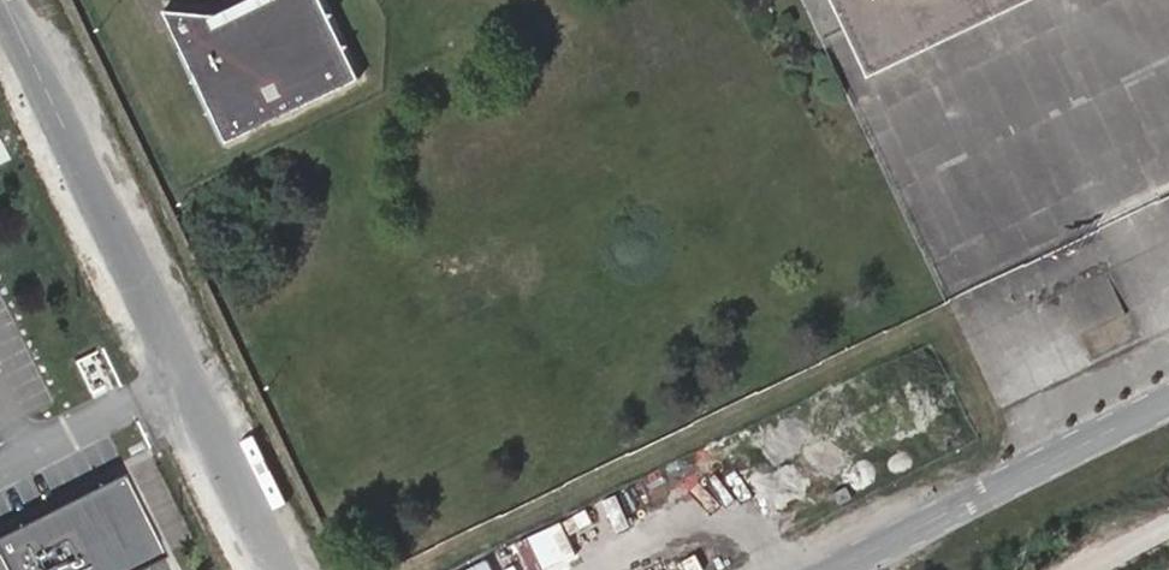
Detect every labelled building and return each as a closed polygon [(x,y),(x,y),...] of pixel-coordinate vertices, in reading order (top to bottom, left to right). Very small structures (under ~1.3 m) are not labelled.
[(359,81),(321,0),(253,0),(243,4),(226,13),(165,7),(227,142),(359,81)] [(869,76),(1027,0),(971,0),(880,44),(860,0),(832,0),(869,76)] [(880,44),(971,0),(860,0),(880,44)] [(0,540),(0,544),(13,569),(141,569),(168,555),(127,475),(0,540)] [(0,544),(0,569),(13,569),(0,544)]
